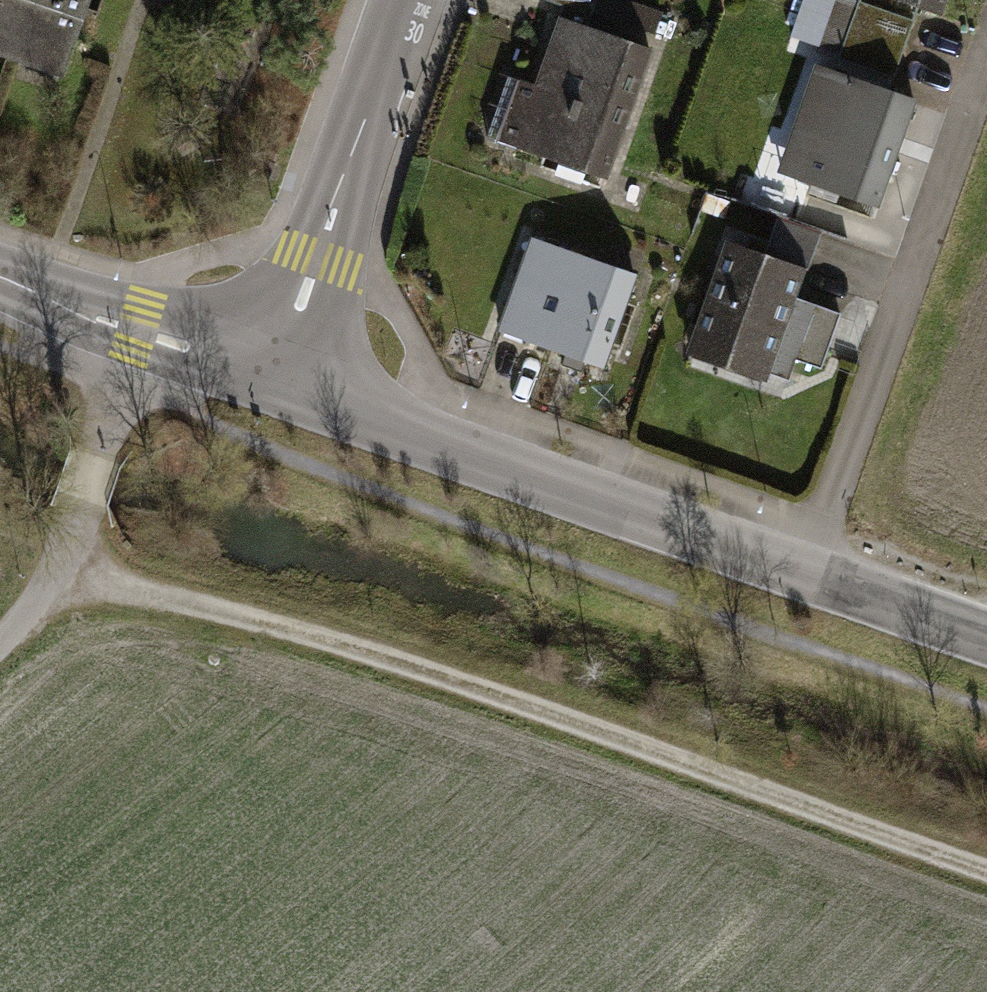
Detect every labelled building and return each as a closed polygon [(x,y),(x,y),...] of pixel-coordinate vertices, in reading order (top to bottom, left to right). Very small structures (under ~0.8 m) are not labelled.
[(69,79),(96,0),(0,0),(0,55),(69,79)] [(939,20),(946,0),(884,0),(939,20)] [(913,22),(860,4),(841,58),(895,76),(913,22)] [(539,86),(512,77),(488,140),(604,184),(625,128),(652,55),(563,22),(539,86)] [(815,70),(778,175),(878,210),(901,143),(915,104),(815,70)] [(779,218),(764,258),(807,273),(822,233),(779,218)] [(531,237),(496,333),(528,344),(604,371),(639,275),(531,237)] [(728,244),(686,357),(767,387),(772,374),(797,300),(807,273),(764,258),(751,253),(728,244)] [(842,316),(797,300),(772,374),(789,381),(796,360),(822,370),(842,316)]
